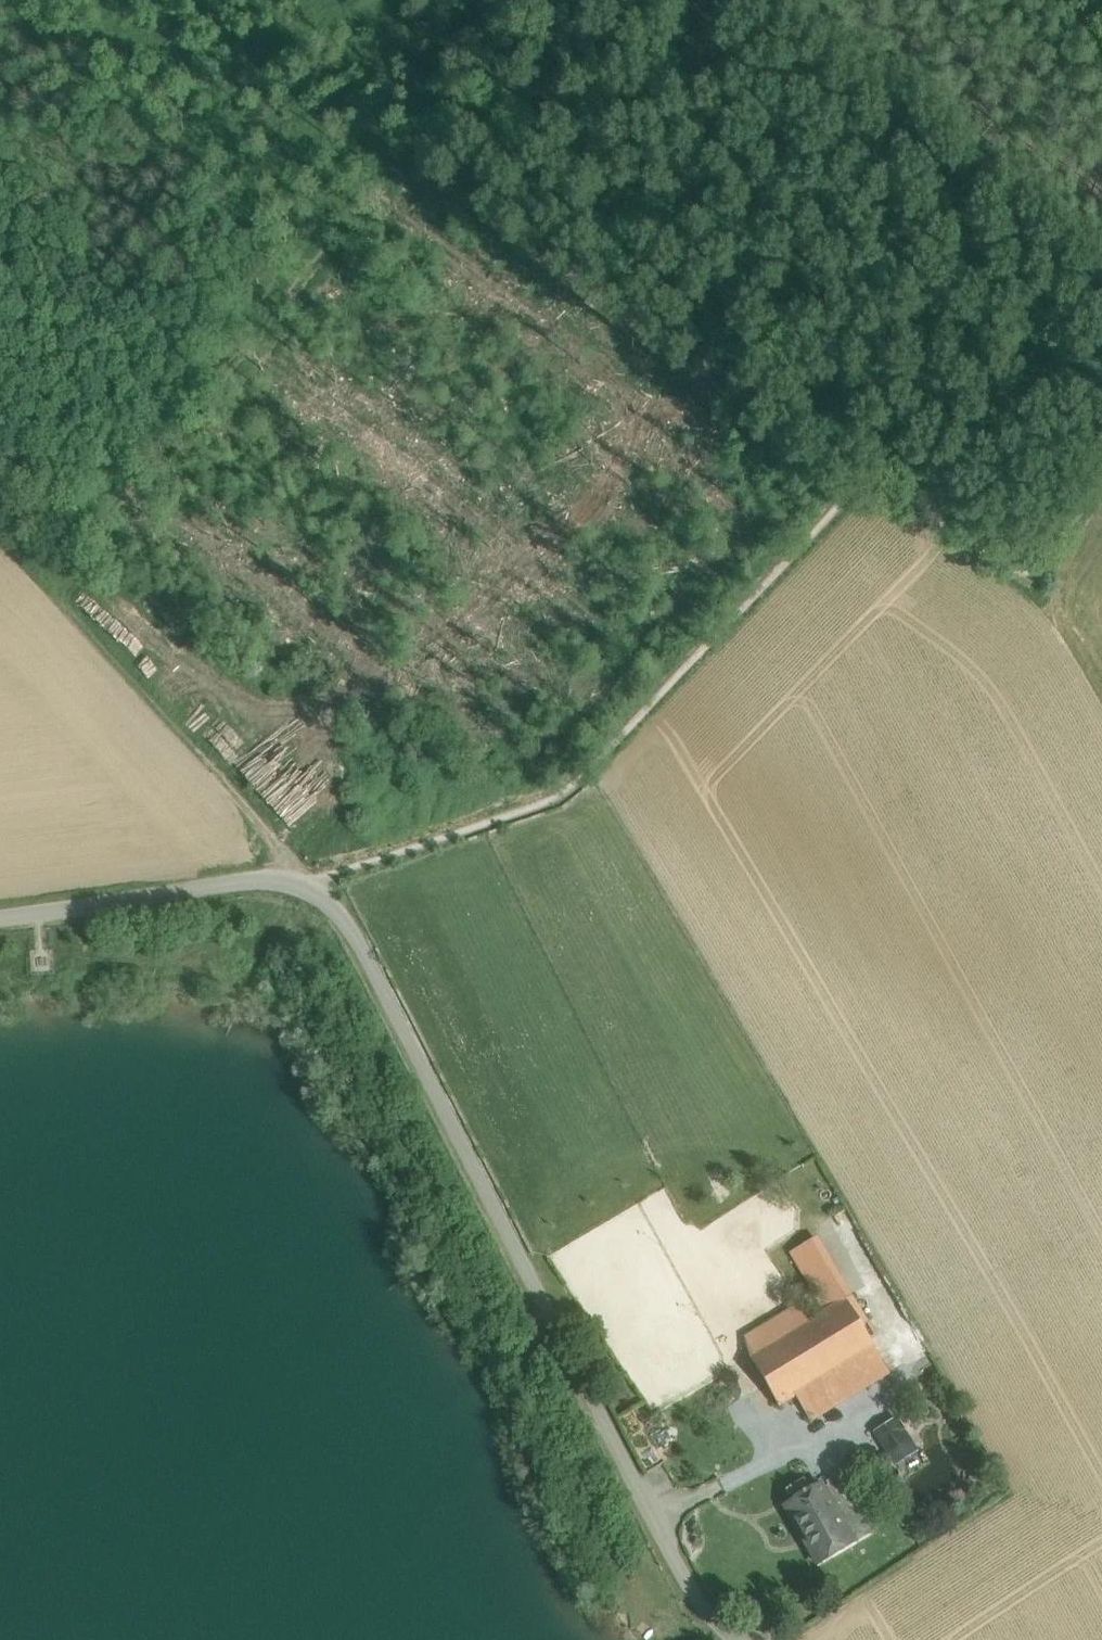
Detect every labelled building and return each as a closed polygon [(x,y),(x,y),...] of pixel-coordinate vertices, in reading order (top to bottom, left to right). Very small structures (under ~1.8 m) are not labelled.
[(846,1298),(793,1206),(774,1218),(827,1310),(846,1298)] [(827,1310),(750,1356),(780,1405),(875,1346),(846,1298),(827,1310)] [(875,1346),(780,1405),(795,1430),(890,1372),(875,1346)] [(907,1437),(890,1447),(905,1472),(922,1462),(907,1437)] [(822,1484),(855,1540),(877,1528),(845,1471),(822,1484)] [(822,1484),(787,1505),(820,1562),(855,1540),(822,1484)]
